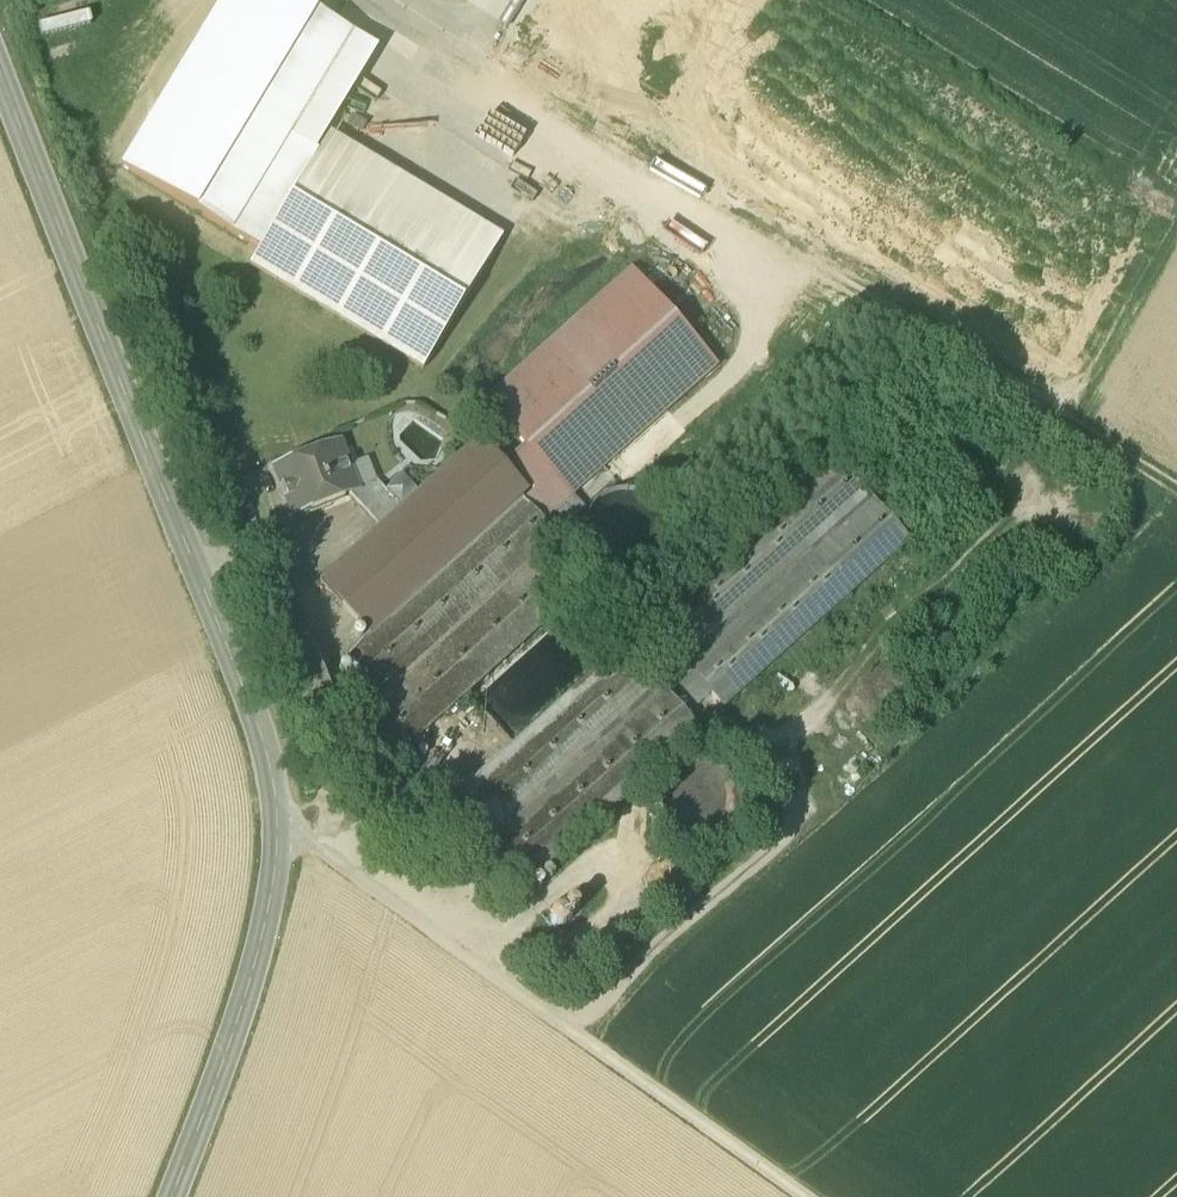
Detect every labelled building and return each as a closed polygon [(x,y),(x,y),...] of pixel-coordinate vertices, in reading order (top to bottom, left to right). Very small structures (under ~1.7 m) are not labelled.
[(260,251),(315,160),(381,50),(297,0),(225,0),(123,169),(260,251)] [(487,264),(315,160),(260,251),(250,267),(423,371),(487,264)] [(635,275),(489,407),(527,448),(511,463),(539,492),(527,503),(565,546),(572,540),(550,517),(718,367),(635,275)] [(381,532),(324,584),(372,638),(524,501),(532,494),(482,441),(404,512),(381,532)] [(342,447),(318,457),(311,453),(304,456),(300,463),(279,471),(297,517),(320,508),(327,511),(332,509),(335,503),(351,497),(360,494),(359,491),(342,447)] [(839,459),(781,511),(815,549),(821,557),(855,594),(913,543),(839,459)] [(404,512),(379,484),(359,491),(360,494),(351,497),(381,532),(404,512)] [(666,549),(669,533),(666,518),(657,505),(644,496),(628,493),(612,496),(599,505),(591,519),(588,534),(591,550),(600,563),(613,572),(629,574),(644,571),(658,562),(666,549)] [(372,638),(346,662),(356,674),(373,692),(385,705),(548,558),(550,560),(565,546),(527,503),(524,501),(372,638)] [(781,511),(652,626),(680,658),(686,664),(815,549),(781,511)] [(680,658),(654,681),(660,688),(666,694),(667,693),(669,695),(682,683),(703,707),(715,697),(692,671),(821,557),(815,549),(686,664),(680,658)] [(821,557),(692,671),(715,697),(726,709),(855,594),(821,557)] [(385,705),(367,721),(401,759),(582,595),(550,560),(548,558),(385,705)] [(626,649),(447,810),(481,848),(660,688),(654,681),(626,649)] [(373,692),(356,674),(349,681),(354,686),(346,693),(353,700),(360,694),(365,699),(373,692)] [(666,694),(503,840),(504,842),(487,856),(520,893),(701,731),(669,695),(667,693),(666,694)] [(748,822),(751,805),(747,789),(738,775),(724,765),(707,762),(691,766),(677,775),(667,789),(664,806),(668,823),(677,837),(691,846),(708,849),(725,845),(739,836),(748,822)]
